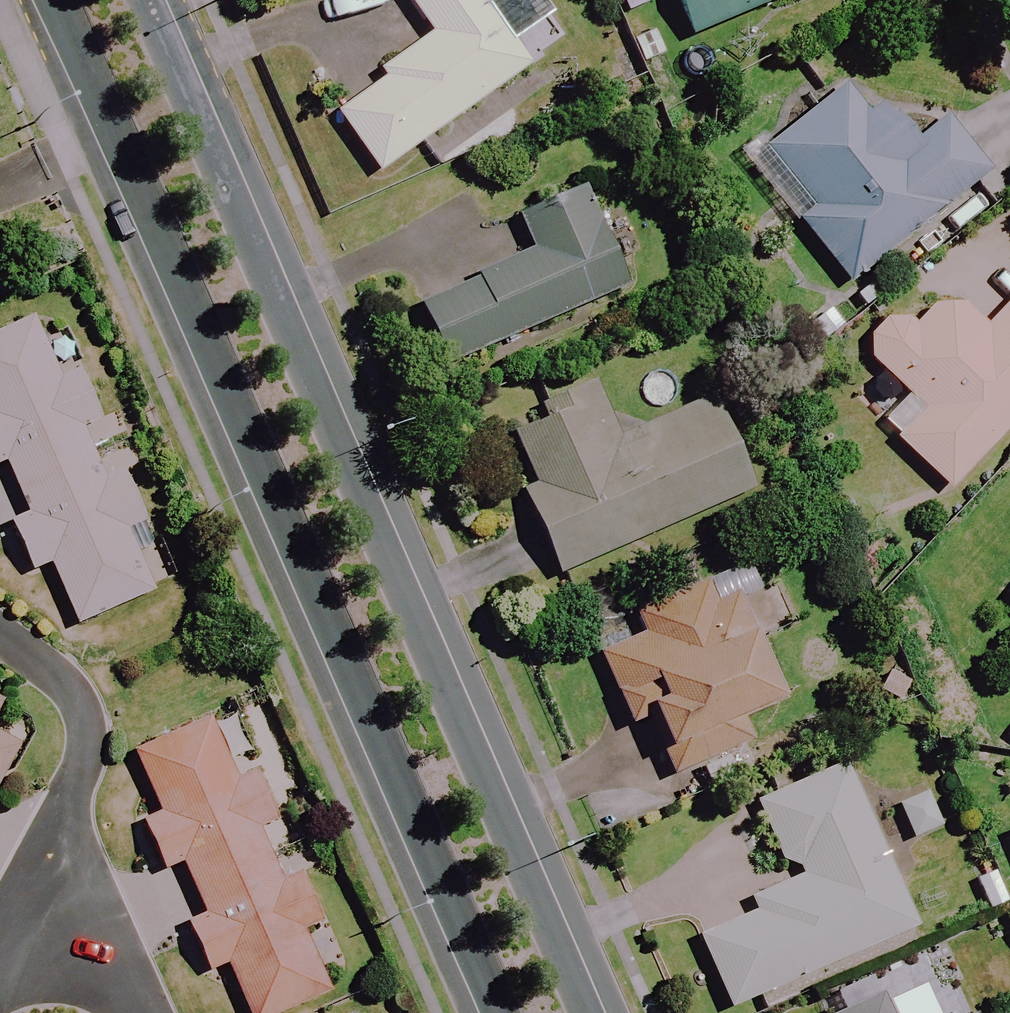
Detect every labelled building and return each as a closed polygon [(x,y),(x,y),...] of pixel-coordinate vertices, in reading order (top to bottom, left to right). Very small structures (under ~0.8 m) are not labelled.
[(484,0),(409,0),(434,36),(381,73),(387,81),(339,114),(381,173),(531,67),(484,0)] [(693,36),(781,0),(678,0),(693,36)] [(871,118),(844,86),(782,139),(770,126),(739,153),(853,286),(989,169),(946,120),(923,140),(890,102),(871,118)] [(626,288),(584,192),(519,221),(535,257),(423,306),(449,366),(626,288)] [(987,330),(948,294),(917,326),(901,311),(863,351),(924,409),(896,439),(950,490),(1009,427),(1009,306),(987,330)] [(90,620),(164,589),(137,527),(154,520),(132,470),(112,478),(90,426),(109,418),(88,369),(68,378),(41,316),(0,334),(0,464),(18,457),(41,512),(22,521),(42,568),(64,559),(90,620)] [(619,440),(596,385),(558,401),(564,416),(517,437),(536,480),(522,486),(560,574),(758,489),(718,397),(619,440)] [(715,605),(707,587),(640,614),(649,636),(603,655),(632,725),(653,717),(676,773),(752,742),(743,718),(783,701),(739,595),(715,605)] [(9,694),(0,689),(0,712),(9,694)] [(216,715),(142,746),(168,808),(152,814),(173,865),(193,857),(215,909),(195,917),(216,966),(236,958),(260,1012),(278,1012),(336,989),(311,930),(329,922),(307,870),(287,879),(264,823),(284,815),(264,767),(242,776),(216,715)] [(26,744),(0,730),(0,793),(26,744)] [(916,927),(846,767),(759,805),(793,883),(757,899),(763,911),(701,939),(731,1008),(916,927)] [(941,827),(929,794),(900,804),(912,838),(941,827)] [(881,996),(844,1012),(889,1012),(881,996)]
